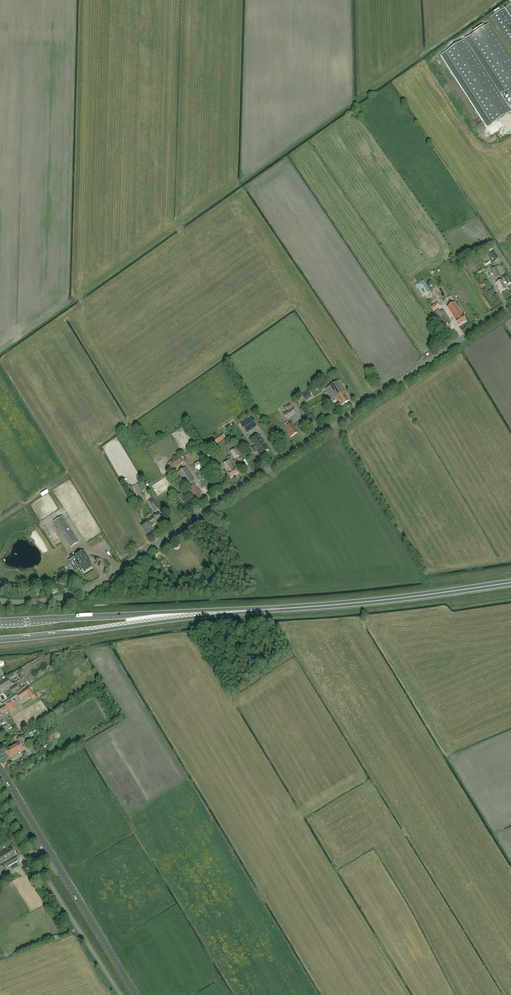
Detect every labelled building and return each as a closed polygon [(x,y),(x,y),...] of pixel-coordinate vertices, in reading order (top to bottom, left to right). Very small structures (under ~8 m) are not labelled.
[(505,9),(491,17),(510,48),(510,18),(505,9)] [(470,37),(510,100),(510,59),(489,24),(470,37)] [(508,96),(470,37),(465,40),(503,99),(508,96)] [(446,52),(492,124),(510,112),(510,111),(503,99),(465,40),(446,52)] [(446,52),(444,54),(441,55),(488,127),(492,124),(446,52)] [(499,266),(491,269),(496,279),(504,275),(499,266)] [(508,289),(506,284),(507,283),(508,285),(510,283),(510,282),(508,276),(504,278),(506,282),(505,282),(503,279),(496,282),(498,286),(499,288),(501,292),(508,289)] [(454,303),(447,307),(459,325),(466,321),(454,303)] [(435,314),(443,326),(451,321),(443,309),(435,314)] [(346,391),(343,387),(339,381),(326,389),(332,399),(336,396),(342,405),(349,400),(346,395),(347,394),(346,391)] [(306,400),(310,398),(312,397),(309,392),(303,396),(306,400)] [(287,419),(296,413),(290,404),(286,407),(289,411),(284,414),(287,419)] [(313,414),(311,416),(309,417),(312,423),(317,420),(313,414)] [(240,424),(247,433),(257,426),(251,417),(240,424)] [(297,432),(291,423),(284,428),(290,437),(297,432)] [(214,439),(217,443),(225,438),(223,434),(214,439)] [(258,434),(250,440),(254,447),(251,448),(255,453),(257,451),(260,455),(268,449),(258,434)] [(241,455),(236,447),(230,451),(235,459),(241,455)] [(168,463),(172,470),(185,463),(182,457),(168,463)] [(235,468),(230,460),(223,464),(228,472),(227,473),(230,478),(238,473),(236,468),(235,468)] [(195,464),(197,466),(196,467),(199,471),(204,467),(200,461),(195,464)] [(177,473),(186,486),(186,487),(195,481),(195,480),(186,467),(177,473)] [(195,484),(188,489),(198,503),(204,498),(201,494),(202,494),(195,484)] [(137,495),(133,487),(127,490),(132,498),(135,504),(140,501),(137,495)] [(187,501),(181,493),(176,497),(181,505),(187,501)] [(160,509),(155,501),(150,504),(155,512),(160,509)] [(162,519),(158,513),(147,521),(151,526),(162,519)] [(79,542),(62,516),(54,521),(71,547),(79,542)] [(84,550),(72,557),(75,561),(78,566),(80,570),(82,569),(84,572),(92,567),(90,564),(91,564),(89,560),(90,560),(84,550)] [(11,684),(7,678),(0,682),(0,691),(11,684)] [(29,687),(17,695),(19,698),(28,693),(31,698),(35,696),(29,687)] [(10,712),(15,709),(11,701),(6,704),(10,712)] [(27,744),(23,736),(14,741),(15,743),(18,741),(22,747),(27,744)] [(22,750),(18,742),(4,750),(9,758),(22,750)] [(44,751),(40,744),(29,750),(33,757),(44,751)] [(0,853),(0,864),(5,861),(16,854),(12,847),(6,850),(5,849),(0,853)] [(4,864),(8,871),(20,864),(16,857),(4,864)]
